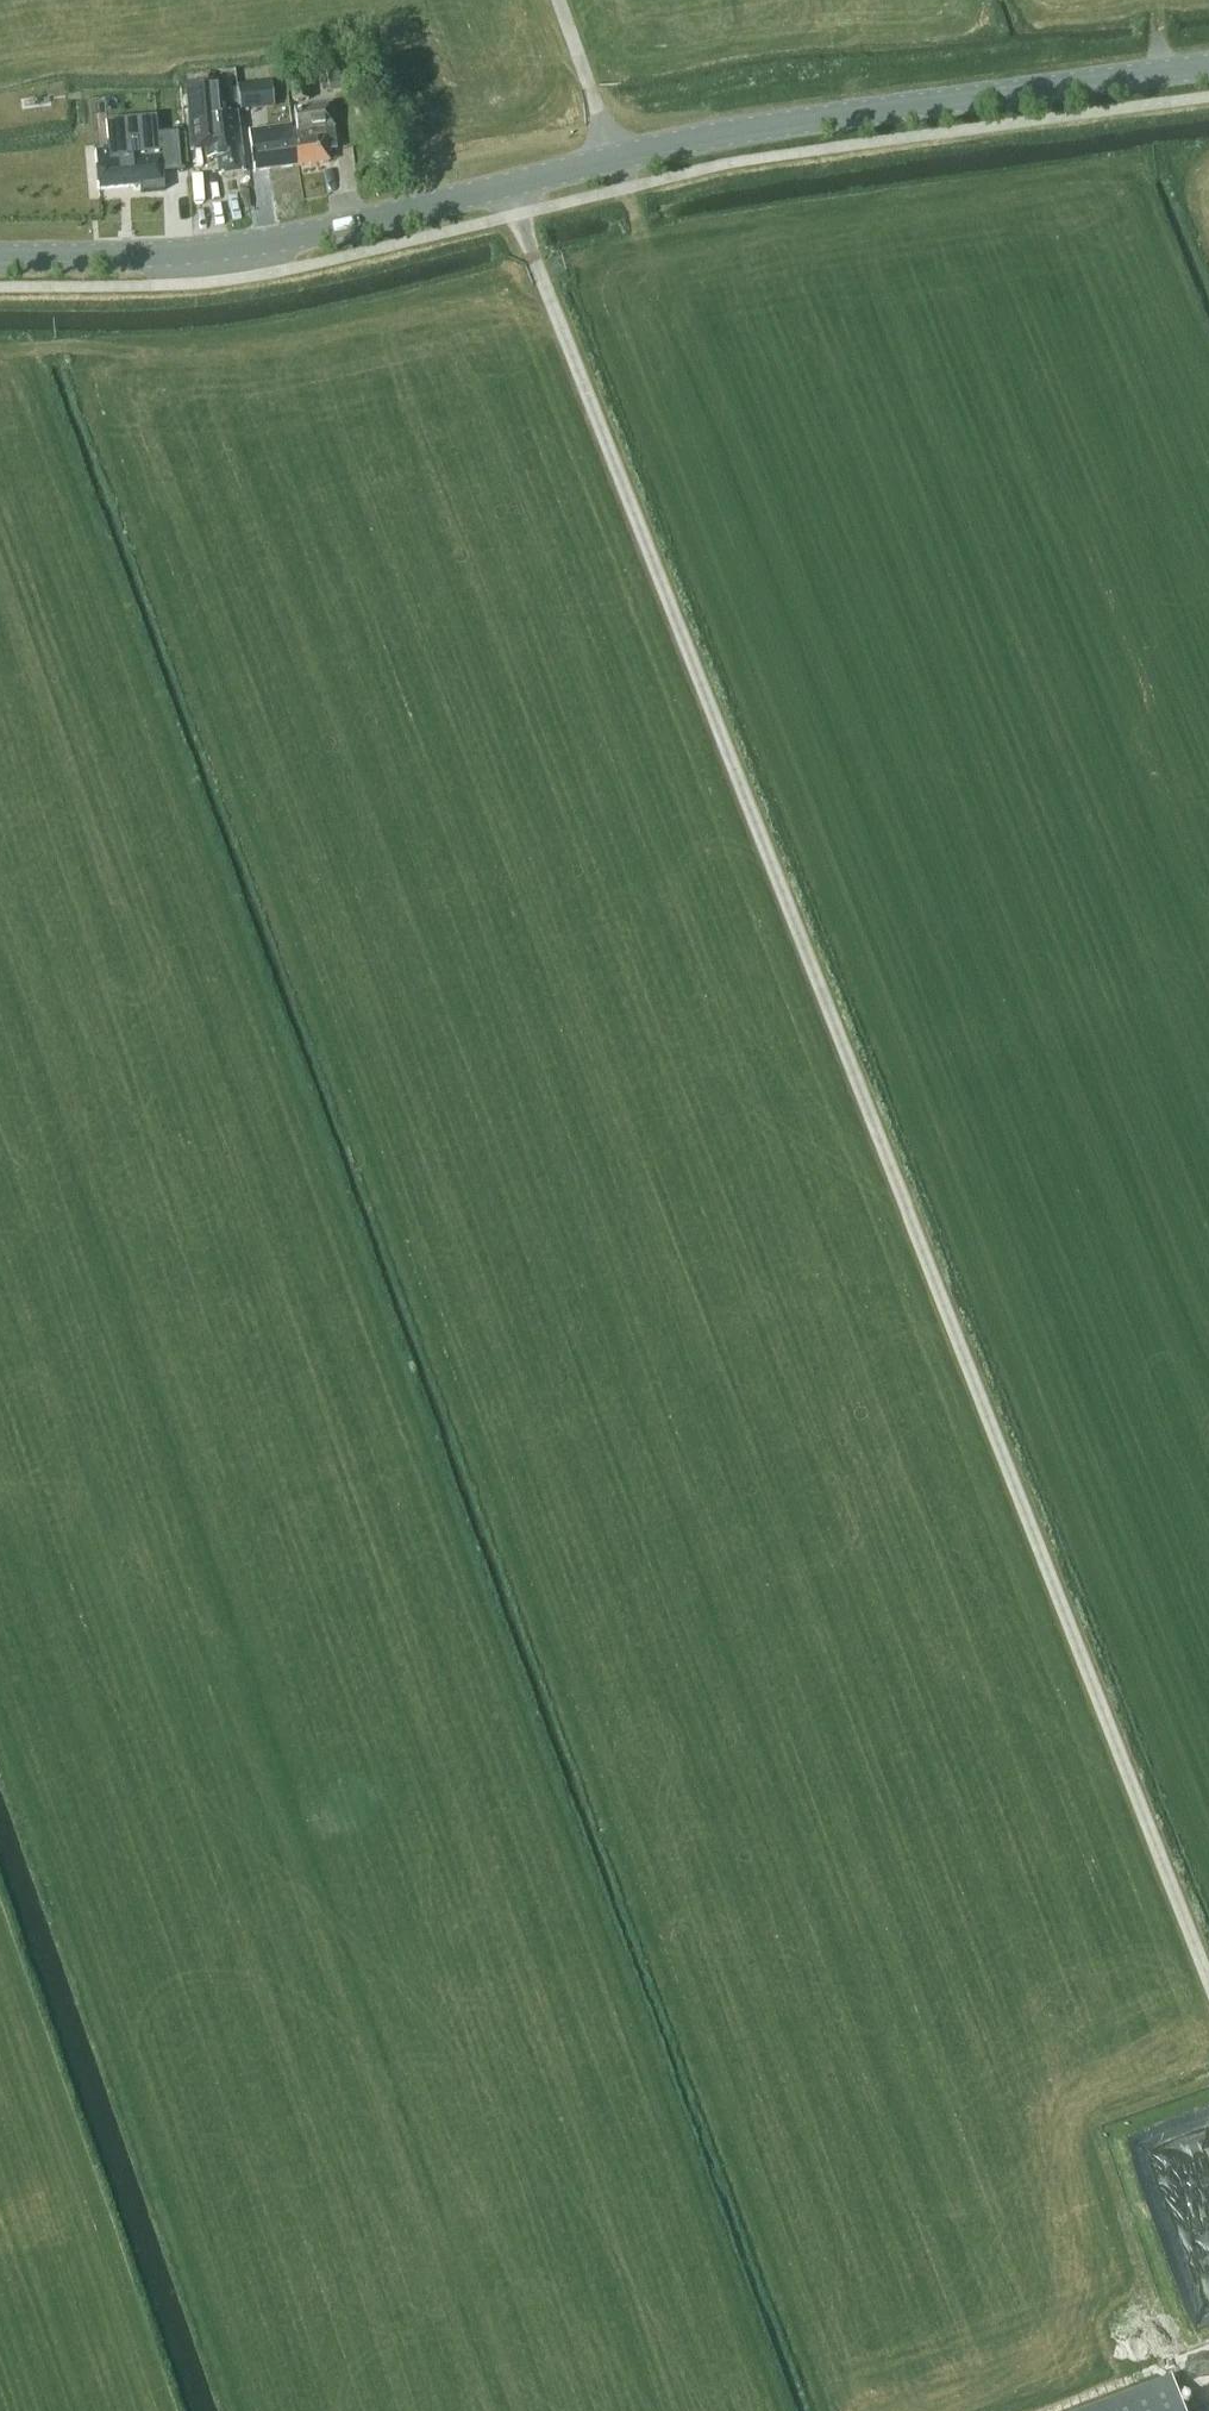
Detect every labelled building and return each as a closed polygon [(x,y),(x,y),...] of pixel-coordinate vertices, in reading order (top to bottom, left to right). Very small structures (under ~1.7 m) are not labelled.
[(293,102),(310,100),(307,79),(290,81),(293,102)] [(218,83),(185,85),(190,146),(205,144),(202,118),(221,116),(218,83)] [(271,105),(269,83),(232,86),(234,108),(271,105)] [(292,124),(298,163),(329,159),(328,148),(336,147),(329,102),(289,107),(292,124)] [(243,170),(236,114),(221,116),(202,118),(205,144),(206,157),(216,156),(218,173),(243,170)] [(108,151),(94,152),(97,190),(140,186),(140,193),(164,191),(163,174),(184,172),(184,170),(180,170),(177,133),(158,135),(157,135),(156,117),(106,121),(106,124),(109,123),(110,142),(107,142),(108,151)] [(298,163),(292,124),(249,130),(254,169),(298,163)] [(1169,2380),(1087,2410),(1181,2410),(1169,2380)]
